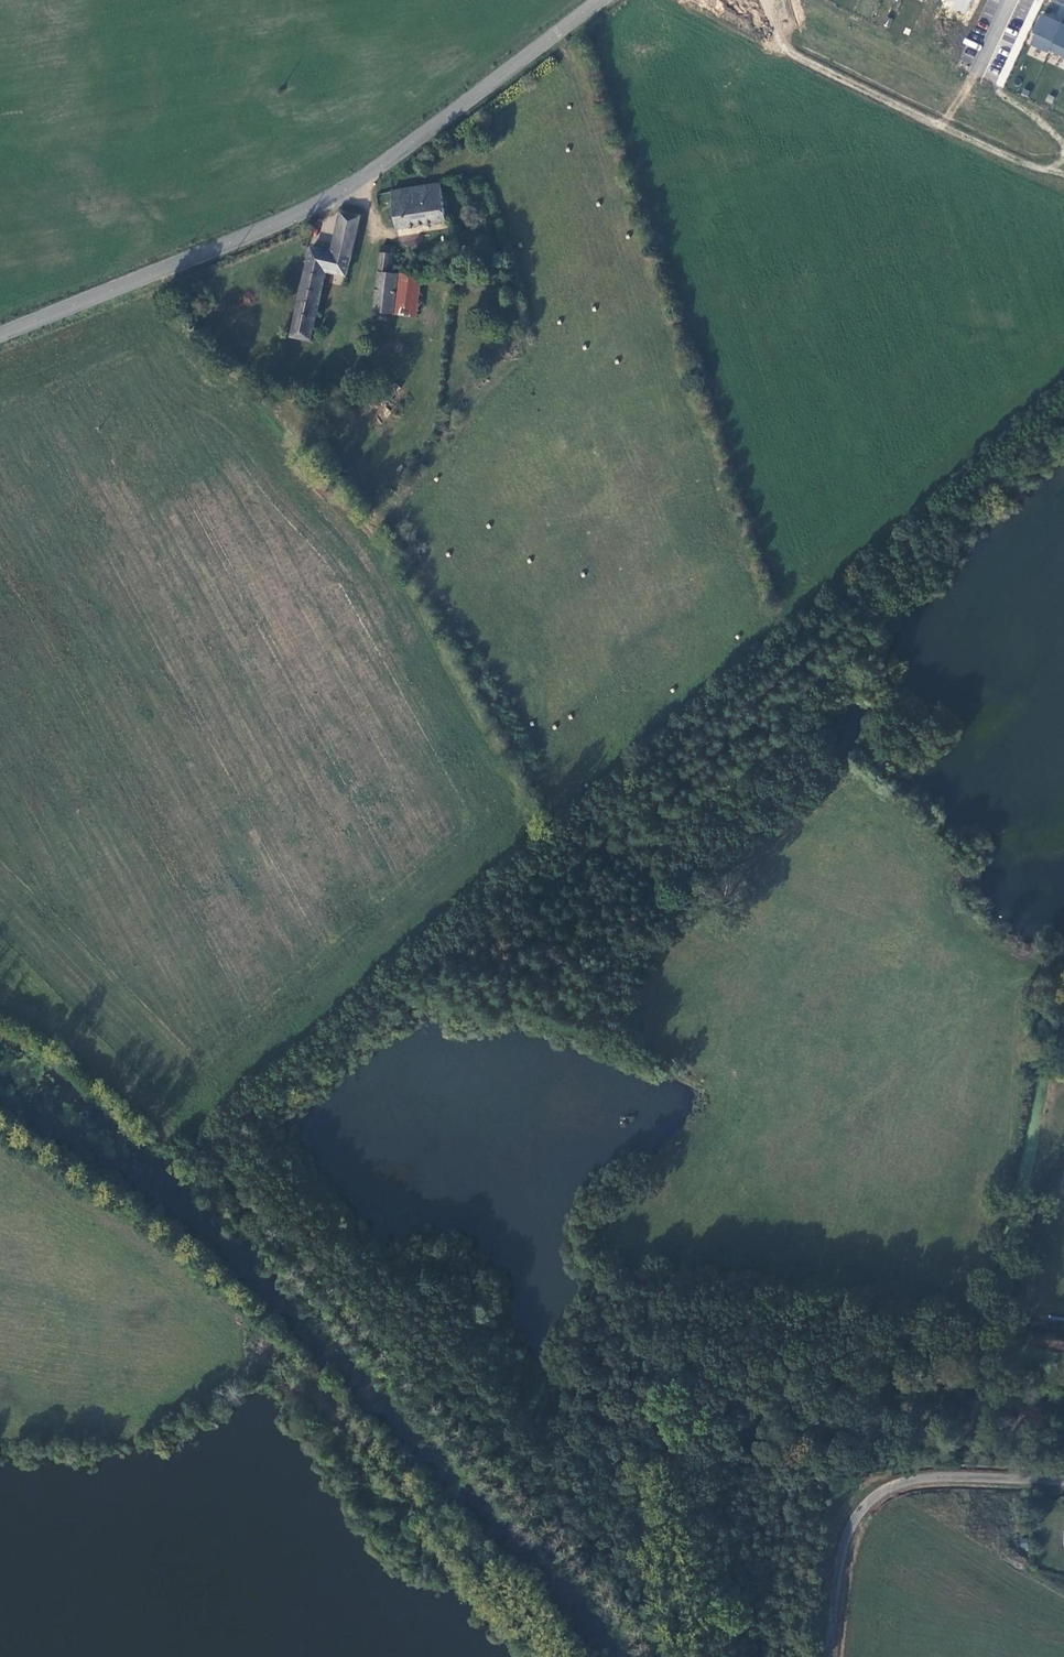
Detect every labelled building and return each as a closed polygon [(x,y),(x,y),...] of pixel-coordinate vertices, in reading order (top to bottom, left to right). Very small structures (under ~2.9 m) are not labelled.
[(965,14),(971,0),(945,0),(943,4),(965,14)] [(1028,45),(1063,58),(1063,25),(1039,16),(1028,45)] [(435,186),(386,194),(391,231),(441,224),(435,186)] [(306,248),(282,337),(303,342),(321,274),(340,279),(357,218),(336,213),(325,253),(306,248)] [(389,249),(376,248),(370,314),(383,316),(382,328),(402,330),(403,318),(412,319),(416,280),(386,276),(389,249)]
